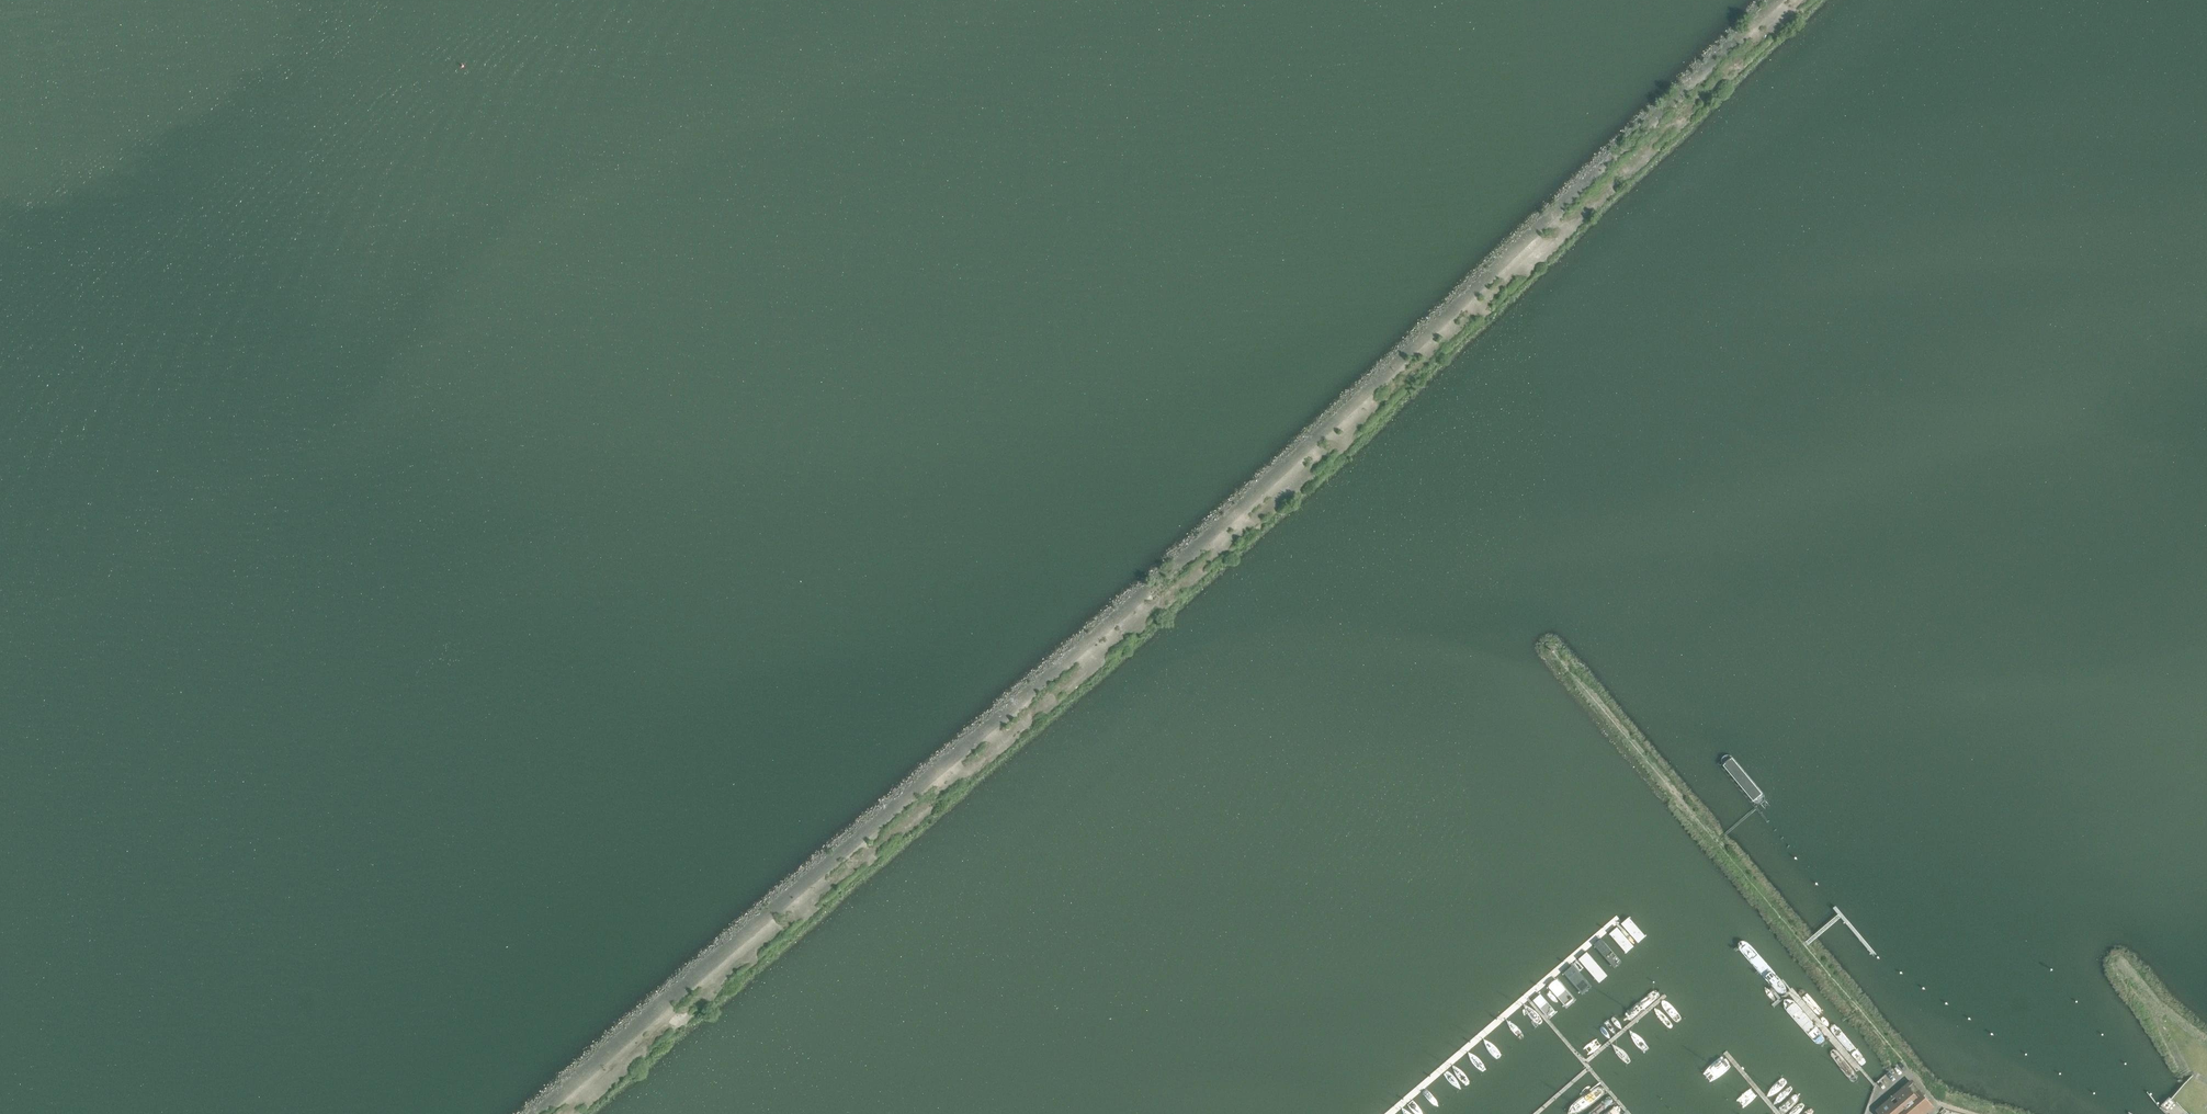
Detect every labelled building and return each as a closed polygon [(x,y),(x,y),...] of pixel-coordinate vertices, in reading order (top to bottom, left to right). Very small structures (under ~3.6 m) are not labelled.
[(1742,937),(1732,945),(1780,998),(1789,990),(1742,937)] [(1932,1107),(1911,1082),(1877,1110),(1880,1113),(1924,1113),(1932,1107)]
